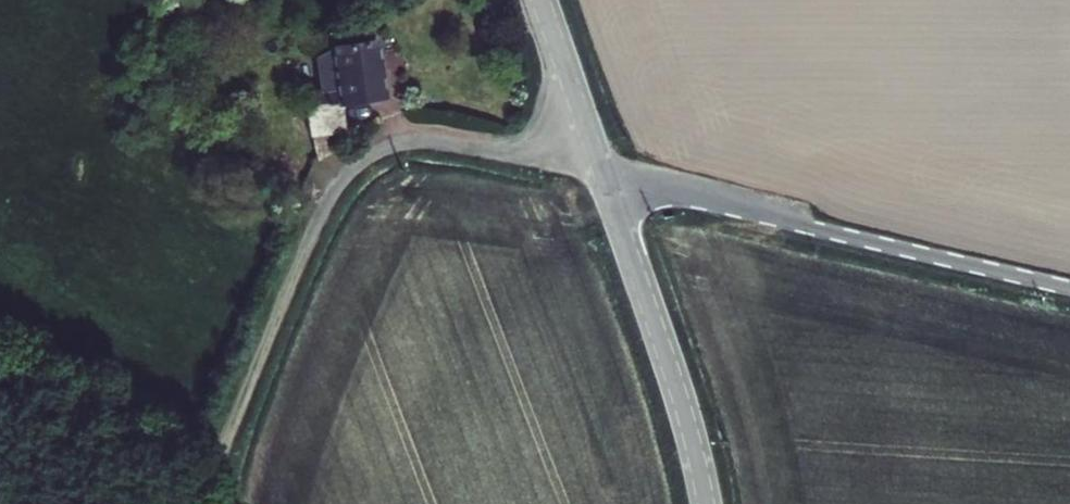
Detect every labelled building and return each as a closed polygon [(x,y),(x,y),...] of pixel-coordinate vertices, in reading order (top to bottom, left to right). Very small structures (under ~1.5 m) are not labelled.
[(336,89),(303,95),(316,162),(332,152),(330,137),(343,134),(339,107),(382,100),(373,44),(330,51),(336,89)]
